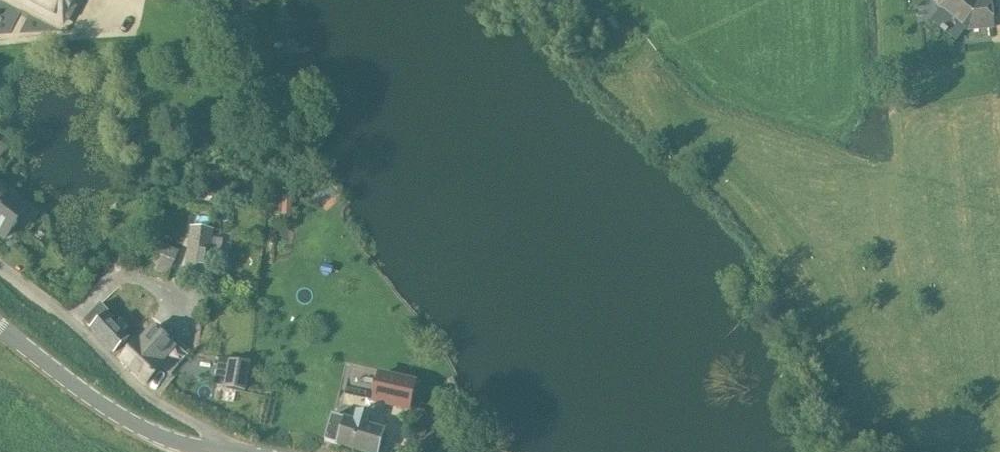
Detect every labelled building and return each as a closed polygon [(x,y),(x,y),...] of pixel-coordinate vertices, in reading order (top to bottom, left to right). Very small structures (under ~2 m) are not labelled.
[(73,0),(36,0),(42,3),(39,10),(62,22),(65,17),(69,19),(76,6),(71,3),(73,0)] [(992,27),(990,0),(939,0),(940,7),(968,30),(992,27)] [(0,189),(0,233),(6,238),(27,211),(0,189)] [(283,198),(281,216),(290,217),(292,199),(283,198)] [(191,241),(186,275),(206,277),(210,243),(191,241)] [(152,252),(144,269),(156,275),(166,280),(168,281),(175,262),(152,252)] [(246,274),(245,284),(252,285),(254,275),(246,274)] [(132,279),(103,307),(117,321),(115,323),(129,337),(154,314),(160,309),(132,279)] [(101,304),(84,321),(91,328),(114,352),(129,337),(115,323),(117,321),(103,307),(101,304)] [(143,337),(121,360),(146,383),(160,366),(170,375),(176,368),(188,356),(169,340),(158,351),(151,344),(143,337)] [(229,360),(224,387),(246,391),(251,364),(229,360)] [(379,376),(373,401),(409,409),(414,384),(379,376)] [(354,423),(332,417),(325,441),(363,451),(379,451),(385,432),(370,428),(373,417),(357,413),(354,423)]
